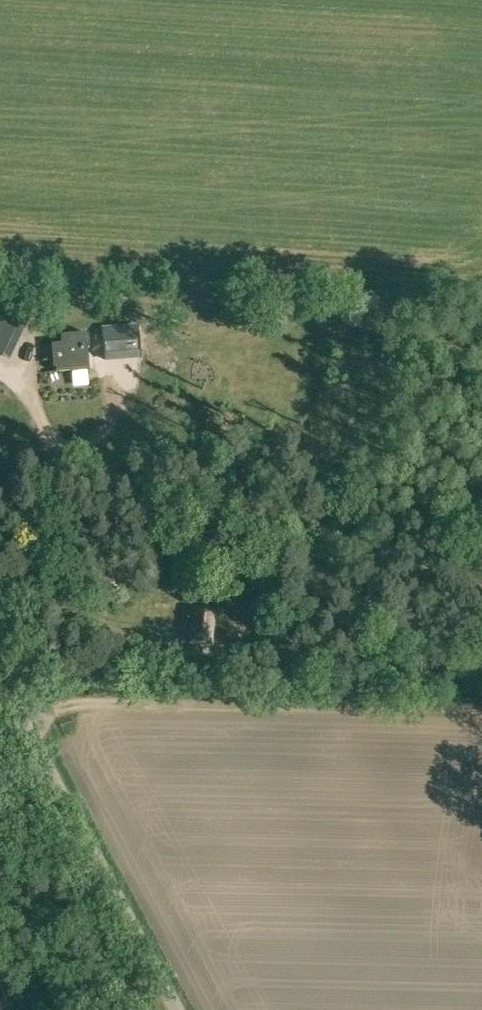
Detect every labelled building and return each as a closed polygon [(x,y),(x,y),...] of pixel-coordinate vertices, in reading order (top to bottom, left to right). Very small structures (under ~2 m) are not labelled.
[(136,328),(106,330),(106,334),(105,334),(107,361),(138,359),(136,328)] [(55,374),(89,372),(87,333),(61,335),(62,343),(52,345),(55,374)] [(213,645),(213,640),(211,640),(214,611),(197,609),(195,626),(193,626),(191,643),(213,645)] [(117,640),(105,646),(117,669),(139,658),(129,638),(119,643),(117,640)]
